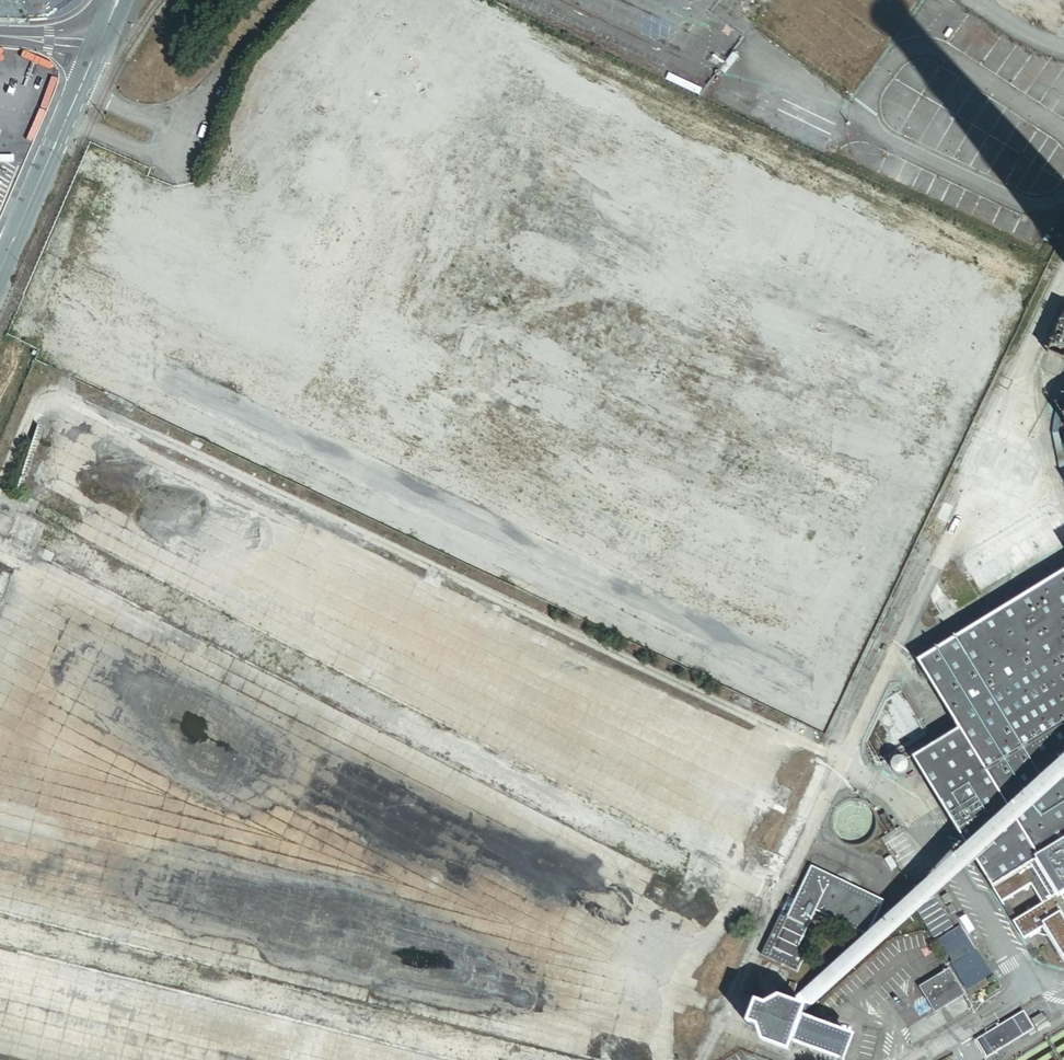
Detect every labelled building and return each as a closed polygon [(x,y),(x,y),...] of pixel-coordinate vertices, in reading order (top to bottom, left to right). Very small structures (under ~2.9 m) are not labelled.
[(1046,353),(1063,361),(1063,358),(1063,313),(1046,353)] [(941,502),(933,519),(945,524),(952,508),(941,502)] [(916,661),(957,730),(911,758),(965,846),(975,861),(991,888),(1037,859),(1059,894),(1063,891),(1063,571),(916,661)] [(901,759),(899,758),(897,758),(895,758),(893,759),(891,760),(890,762),(889,764),(888,766),(889,769),(890,771),(891,772),(892,773),(895,775),(896,775),(898,775),(900,774),(902,773),(904,772),(905,771),(906,768),(906,766),(906,764),(904,761),(903,759),(901,759)] [(866,803),(861,801),(855,799),(849,800),(846,800),(842,801),(838,804),(832,810),(830,814),(827,822),(828,826),(829,831),(830,834),(832,837),(834,841),(837,843),(841,845),(846,847),(850,848),(854,848),(859,847),(863,845),(866,843),(869,841),(872,838),(874,833),(875,828),(876,821),(875,817),(873,812),(871,807),(866,803)] [(877,817),(888,834),(894,830),(884,813),(877,817)] [(1037,859),(991,888),(999,904),(1029,886),(1040,905),(1011,922),(1022,940),(1042,928),(1063,964),(1063,903),(1059,894),(1037,859)] [(881,901),(809,867),(795,898),(785,919),(766,958),(787,968),(813,911),(865,936),(881,901)] [(910,905),(931,938),(950,927),(929,893),(910,905)] [(778,915),(785,919),(795,898),(787,895),(778,915)] [(949,905),(944,908),(949,915),(954,912),(949,905)] [(963,922),(932,942),(938,953),(957,941),(967,935),(970,933),(963,922)] [(967,935),(957,941),(958,943),(965,953),(967,956),(976,950),(967,935)] [(958,943),(947,951),(953,961),(965,953),(958,943)] [(960,977),(985,962),(977,949),(976,950),(967,956),(952,965),(960,977)] [(992,974),(985,962),(960,977),(967,989),(992,974)] [(946,972),(920,988),(933,1010),(959,994),(946,972)] [(751,1001),(743,1023),(752,1026),(758,1041),(785,1051),(789,1041),(841,1059),(844,1059),(853,1035),(800,1016),(803,1007),(775,996),(760,1004),(751,1001)] [(1022,1014),(998,1029),(1007,1043),(1031,1028),(1022,1014)] [(998,1029),(983,1037),(993,1052),(1007,1043),(998,1029)] [(1014,1059),(1063,1059),(1063,1029),(1014,1059)]
